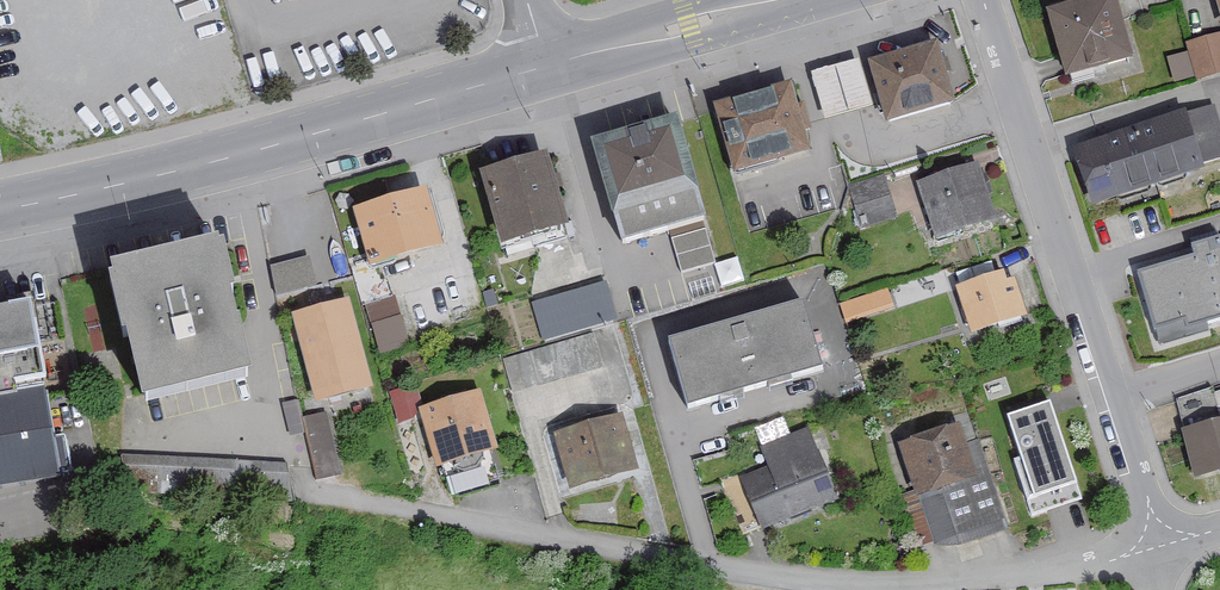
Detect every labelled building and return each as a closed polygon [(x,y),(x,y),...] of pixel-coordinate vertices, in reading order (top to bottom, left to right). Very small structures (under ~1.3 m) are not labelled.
[(1114,0),(1105,0),(1047,16),(1065,79),(1131,61),(1114,0)] [(1219,37),(1219,36),(1219,0),(1209,0),(1219,37)] [(1183,50),(1185,56),(1165,61),(1171,87),(1193,81),(1194,87),(1219,80),(1219,40),(1183,50)] [(927,50),(864,69),(882,127),(945,108),(927,50)] [(785,85),(701,112),(725,187),(809,161),(785,85)] [(1179,115),(1068,151),(1088,211),(1197,176),(1196,173),(1219,166),(1219,136),(1212,111),(1182,121),(1179,115)] [(702,220),(673,123),(594,147),(622,244),(702,220)] [(566,233),(544,161),(486,179),(507,251),(566,233)] [(839,215),(846,193),(839,168),(802,179),(814,222),(839,215)] [(992,225),(974,169),(912,189),(930,245),(992,225)] [(894,222),(882,182),(849,191),(860,231),(894,222)] [(419,197),(346,215),(358,259),(366,257),(369,271),(434,254),(419,197)] [(712,264),(702,235),(670,245),(679,275),(712,264)] [(1139,272),(1160,343),(1206,329),(1204,321),(1219,316),(1219,241),(1219,237),(1193,245),(1196,255),(1139,272)] [(147,395),(247,374),(220,253),(121,275),(147,395)] [(990,280),(986,267),(952,278),(957,292),(951,294),(967,342),(1023,323),(1010,285),(1002,287),(999,277),(990,280)] [(838,298),(843,316),(894,302),(889,284),(838,298)] [(602,304),(597,288),(528,307),(539,344),(614,323),(608,303),(602,304)] [(43,375),(32,305),(0,310),(0,382),(43,375)] [(818,380),(796,306),(657,348),(679,421),(818,380)] [(345,307),(295,321),(316,401),(367,387),(345,307)] [(599,370),(591,341),(502,365),(510,394),(599,370)] [(46,382),(15,387),(17,396),(0,399),(0,490),(63,479),(46,382)] [(384,391),(391,413),(415,406),(407,383),(384,391)] [(474,397),(416,416),(435,473),(492,454),(474,397)] [(1048,403),(1009,416),(1023,457),(1016,459),(1034,512),(1079,498),(1048,403)] [(297,422),(293,405),(279,408),(286,440),(299,437),(310,485),(335,479),(321,417),(297,422)] [(631,476),(614,418),(548,438),(565,496),(631,476)] [(1178,437),(1191,484),(1219,476),(1219,426),(1178,437)] [(918,502),(932,546),(955,549),(1000,535),(973,443),(958,448),(953,431),(894,449),(910,504),(918,502)] [(833,503),(803,434),(755,454),(762,472),(738,482),(760,534),(833,503)] [(278,471),(118,459),(116,481),(276,493),(278,471)]
